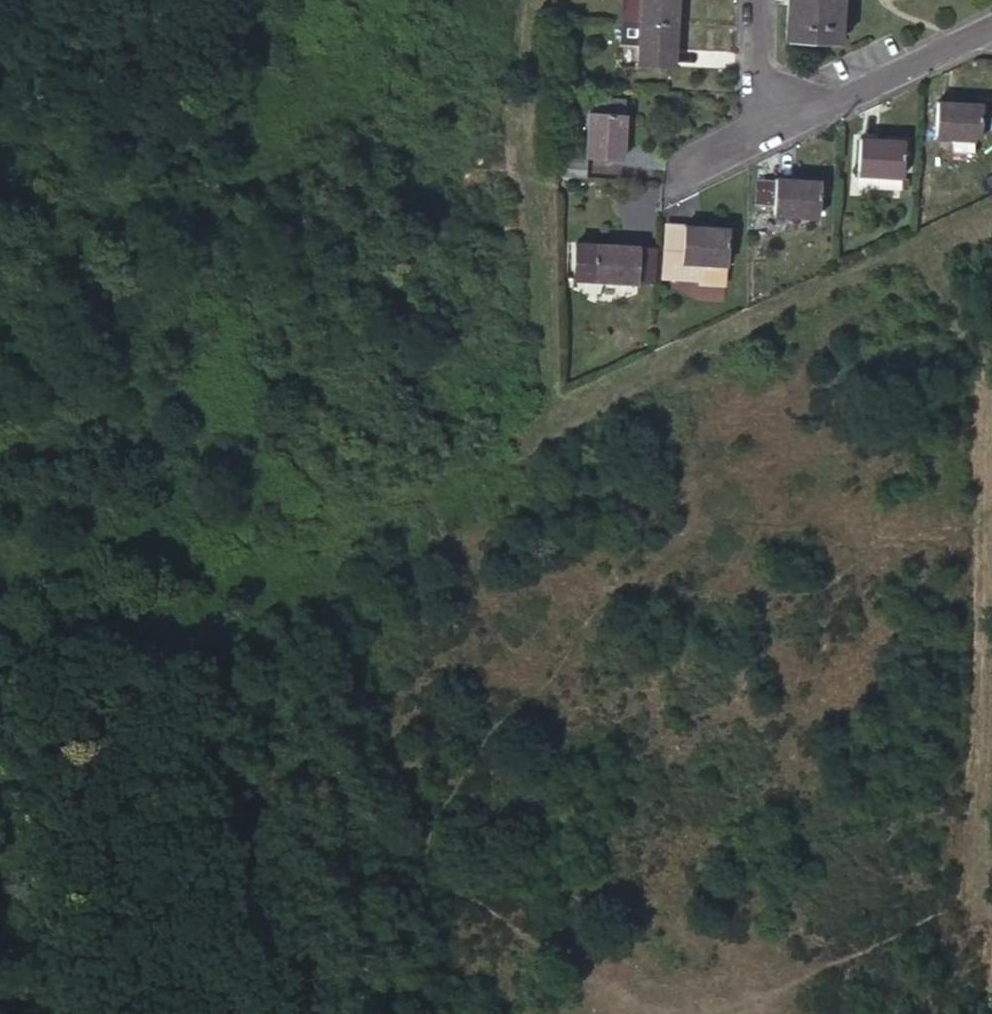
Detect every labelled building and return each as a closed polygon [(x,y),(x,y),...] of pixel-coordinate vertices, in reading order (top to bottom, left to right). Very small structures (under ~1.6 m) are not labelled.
[(639,21),(674,23),(676,0),(640,0),(639,21)] [(785,40),(837,42),(840,0),(787,0),(785,40)] [(639,21),(635,64),(671,67),(674,23),(639,21)] [(590,97),(585,155),(619,159),(625,100),(590,97)] [(936,137),(959,139),(976,140),(980,140),(983,103),(939,100),(936,137)] [(858,172),(880,174),(898,175),(902,175),(905,139),(861,135),(858,172)] [(974,151),(976,140),(959,139),(958,150),(974,151)] [(559,157),(558,175),(584,177),(585,159),(559,157)] [(898,188),(898,175),(880,174),(879,187),(898,188)] [(756,179),(754,203),(774,205),(773,216),(817,219),(820,181),(776,178),(776,180),(756,179)] [(684,224),(669,223),(667,260),(682,261),(684,224)] [(724,283),(725,263),(727,227),(684,224),(682,261),(699,262),(698,281),(724,283)] [(594,242),(592,278),(635,281),(637,244),(594,242)]
